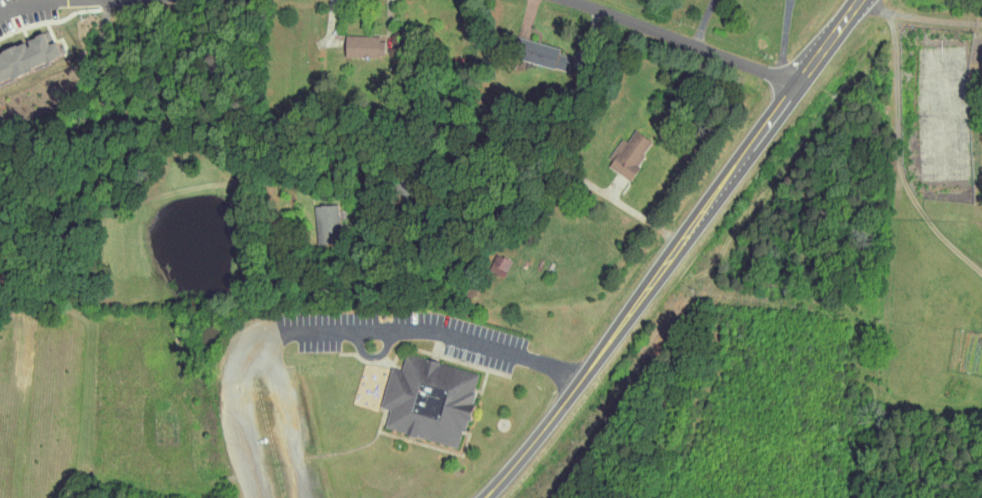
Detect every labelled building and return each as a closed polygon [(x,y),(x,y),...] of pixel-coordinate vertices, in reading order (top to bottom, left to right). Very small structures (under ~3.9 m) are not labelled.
[(59,51),(53,34),(46,37),(42,27),(0,43),(0,73),(59,51)] [(376,30),(338,29),(338,49),(375,51),(376,30)] [(552,62),(556,43),(532,37),(528,57),(552,62)] [(592,160),(616,174),(638,135),(620,125),(613,136),(607,133),(592,160)] [(310,199),(311,226),(326,225),(325,218),(334,217),(333,198),(310,199)] [(456,441),(473,366),(399,348),(395,364),(383,361),(374,401),(383,403),(378,423),(456,441)]
